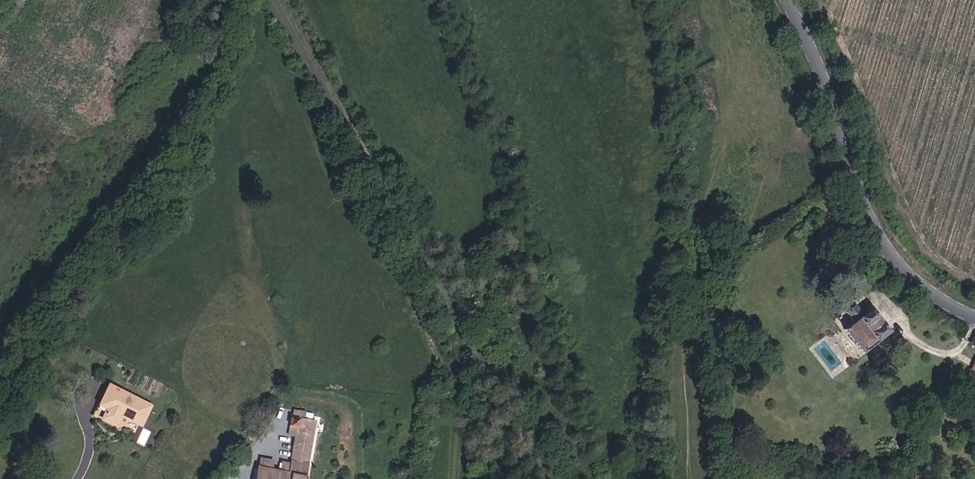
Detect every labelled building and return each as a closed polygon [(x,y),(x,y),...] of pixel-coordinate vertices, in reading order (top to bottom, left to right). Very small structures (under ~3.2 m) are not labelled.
[(861,354),(890,336),(876,313),(867,318),(861,309),(849,317),(855,328),(847,333),(861,354)] [(113,381),(107,391),(114,395),(103,415),(115,423),(122,413),(143,425),(154,406),(113,381)] [(96,411),(103,415),(114,395),(107,391),(96,411)] [(319,431),(294,424),(291,435),(302,439),(292,478),(307,478),(319,431)]
